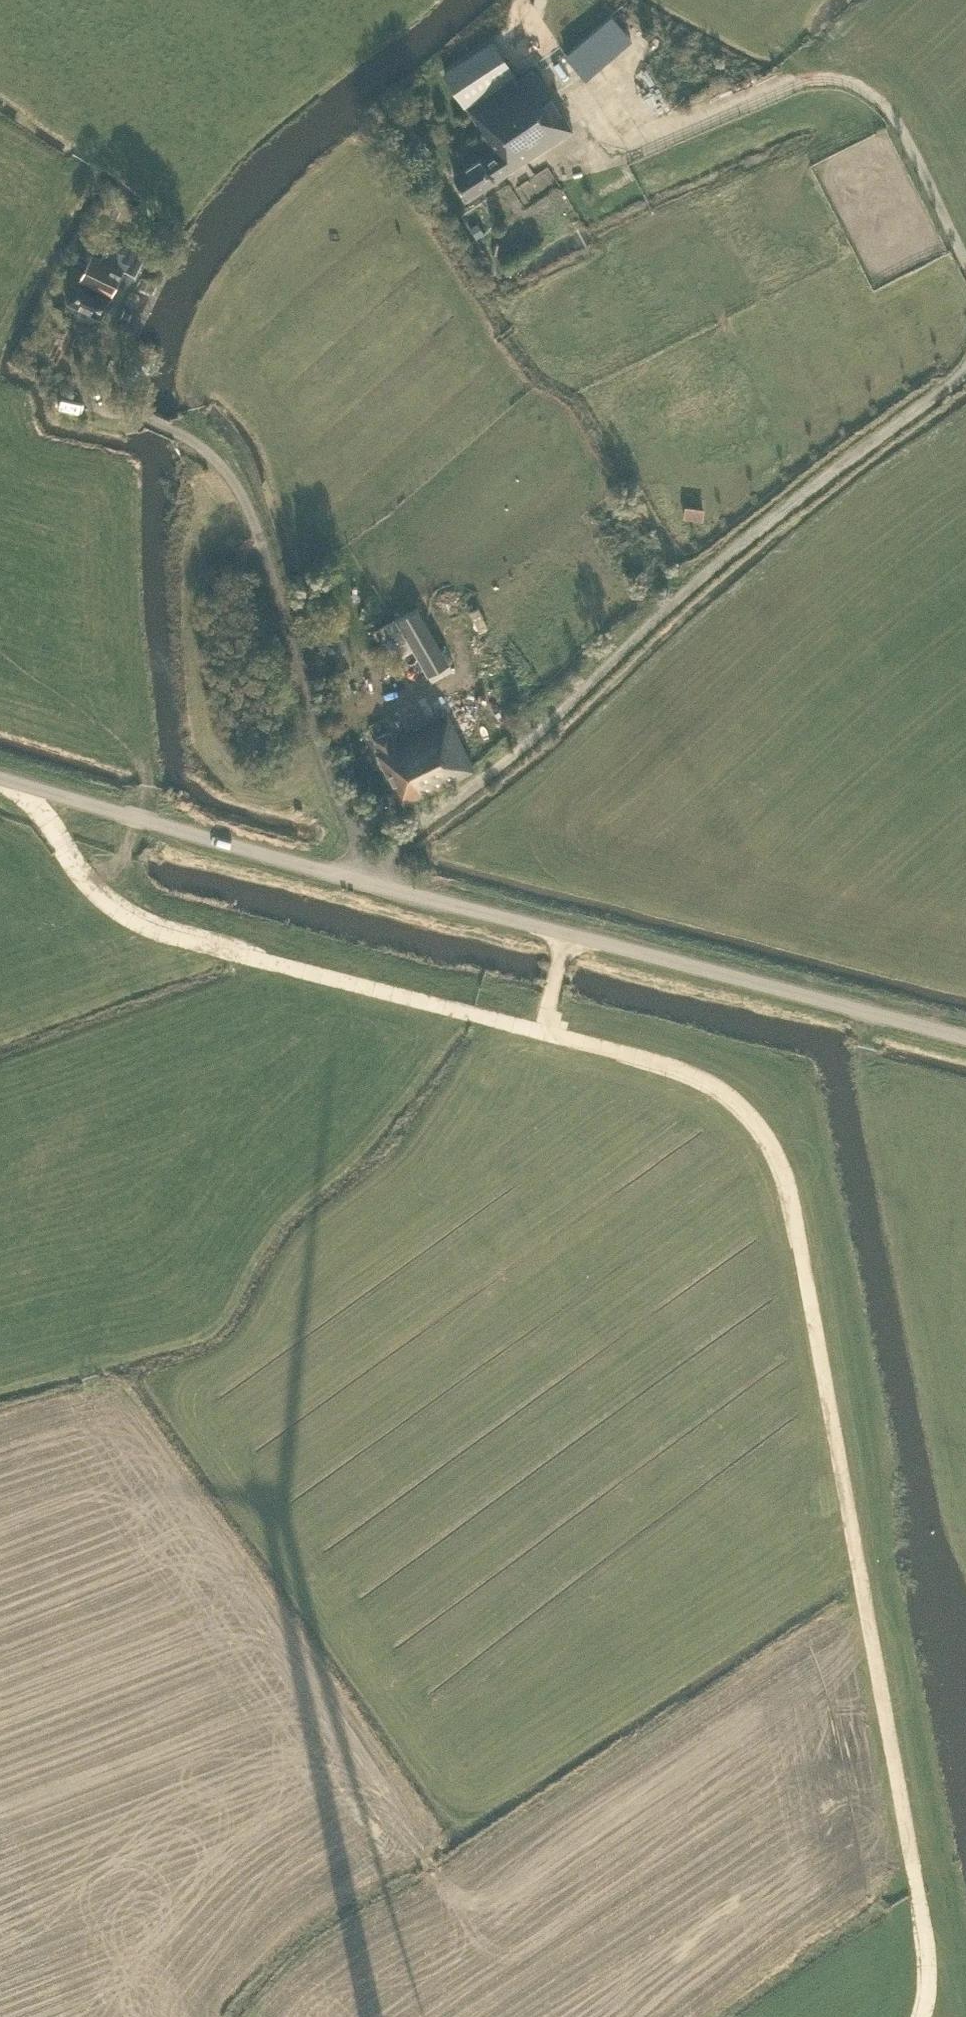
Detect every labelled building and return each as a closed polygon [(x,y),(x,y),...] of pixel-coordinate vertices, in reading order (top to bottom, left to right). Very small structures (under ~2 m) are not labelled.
[(609,58),(588,34),(566,54),(586,78),(609,58)] [(518,79),(515,75),(493,41),(445,72),(467,106),(495,149),(495,150),(496,151),(483,159),(478,152),(464,161),(467,166),(454,174),(469,197),(573,129),(534,68),(518,79)] [(69,301),(101,316),(112,295),(125,268),(124,268),(92,253),(80,279),(69,301)] [(708,509),(708,494),(688,494),(688,509),(708,509)] [(451,662),(443,648),(421,660),(429,674),(434,671),(448,663),(451,662)] [(447,713),(445,708),(427,717),(430,722),(394,739),(390,731),(376,737),(380,746),(377,747),(396,789),(398,788),(404,802),(474,766),(458,733),(487,719),(477,698),(447,713)]
